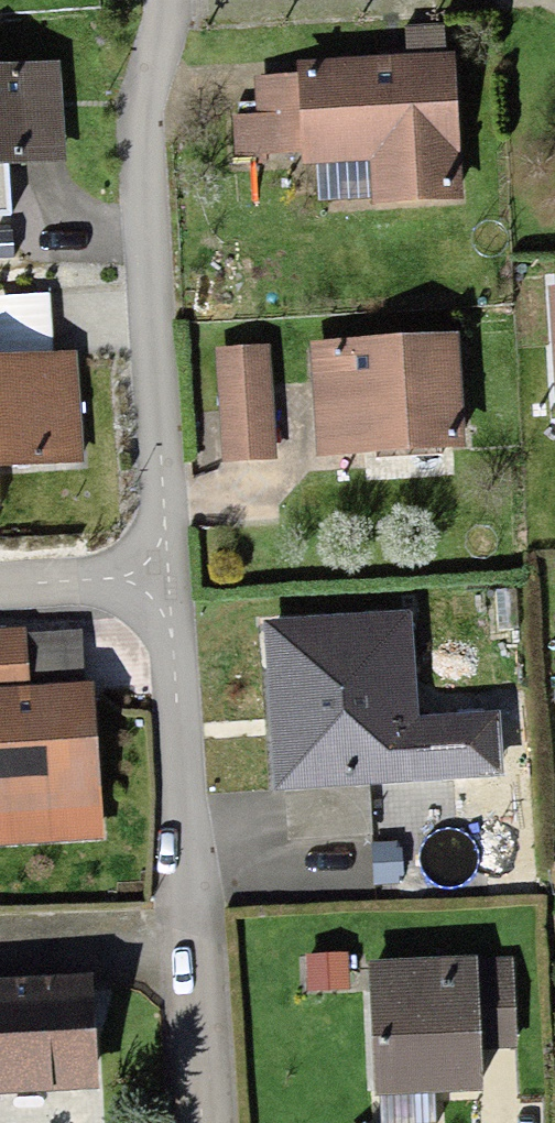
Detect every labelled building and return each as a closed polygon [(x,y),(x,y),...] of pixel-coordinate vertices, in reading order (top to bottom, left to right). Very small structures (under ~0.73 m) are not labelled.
[(436,71),(288,76),(288,91),(291,172),(365,170),(367,208),(441,206),(436,71)] [(0,83),(0,178),(52,176),(49,81),(0,83)] [(291,172),(288,91),(251,93),(253,174),(291,172)] [(544,303),(549,403),(554,402),(554,303),(544,303)] [(445,350),(306,357),(311,461),(450,454),(445,350)] [(217,360),(222,464),(269,462),(264,358),(217,360)] [(0,371),(0,470),(69,468),(65,368),(0,371)] [(287,840),(372,836),(370,778),(446,774),(442,725),(409,728),(406,621),(274,632),(287,840)] [(18,710),(16,644),(0,645),(0,710),(18,710)] [(40,803),(41,823),(86,822),(83,708),(18,710),(0,710),(0,805),(40,803)] [(330,972),(293,971),(293,999),(330,999),(330,972)] [(508,973),(359,976),(362,1103),(462,1100),(461,1058),(510,1056),(508,973)] [(0,1000),(0,1097),(81,1093),(77,997),(0,1000)]
